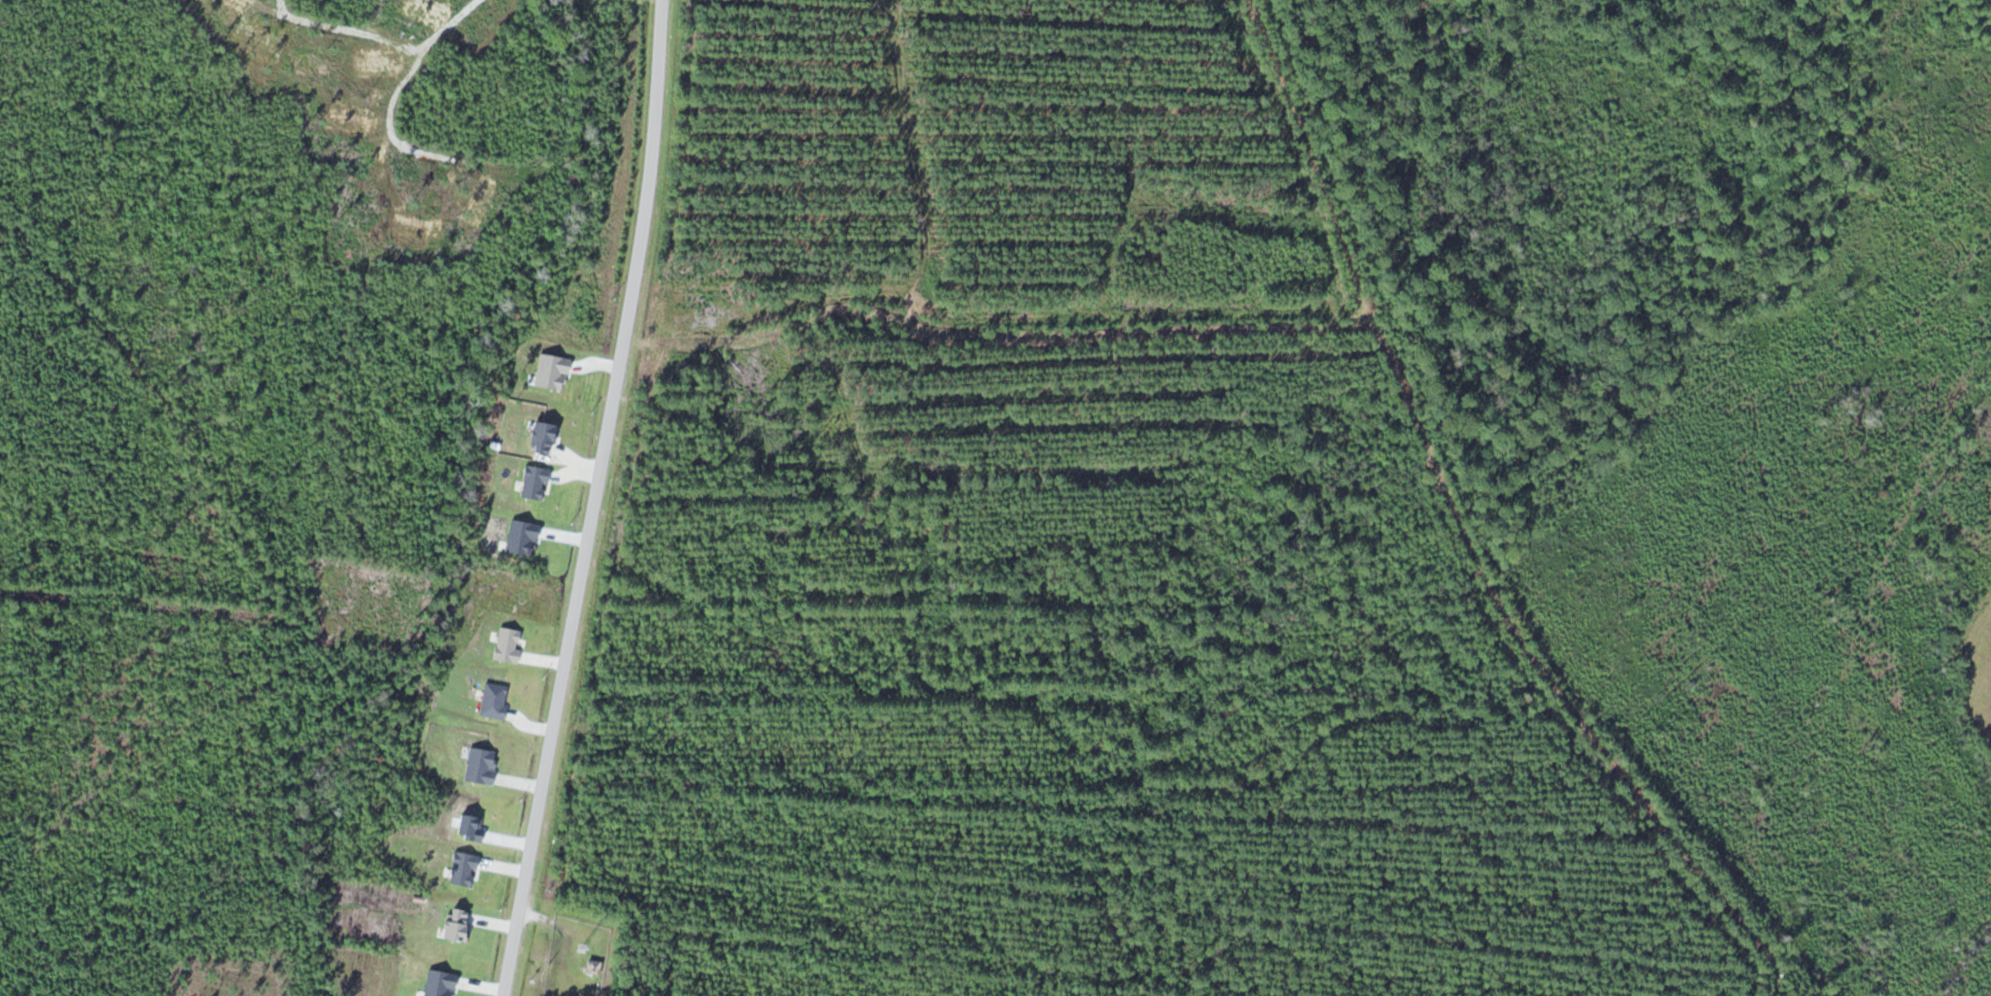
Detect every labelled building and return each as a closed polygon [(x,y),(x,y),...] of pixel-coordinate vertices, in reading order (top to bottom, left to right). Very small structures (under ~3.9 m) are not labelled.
[(596,974),(597,961),(585,961),(584,974),(596,974)]
